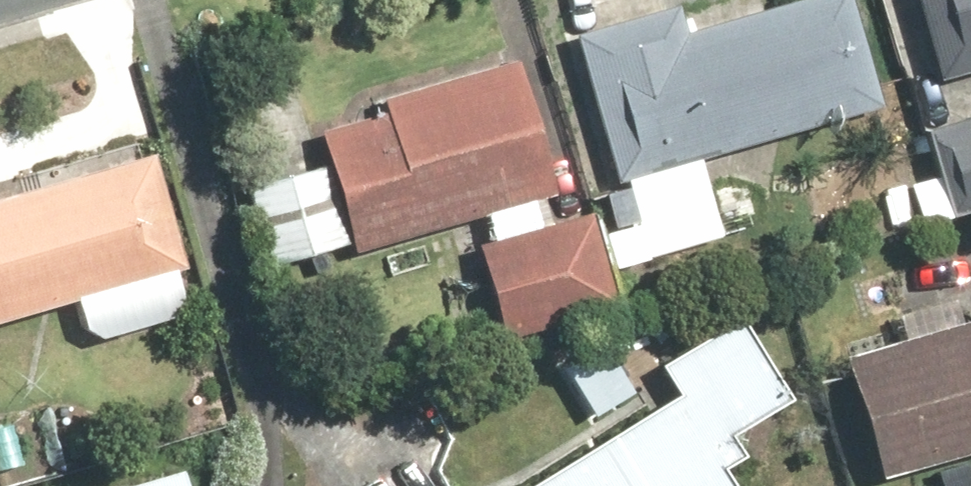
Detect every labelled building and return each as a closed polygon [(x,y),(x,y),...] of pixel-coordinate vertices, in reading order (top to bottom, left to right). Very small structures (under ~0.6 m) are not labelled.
[(579,56),(629,254),(718,232),(701,164),(860,125),(829,0),(805,0),(579,56)] [(935,79),(970,69),(970,0),(912,0),(935,79)] [(519,59),(314,115),(351,250),(556,194),(519,59)] [(917,121),(944,215),(970,207),(970,106),(917,121)] [(318,153),(236,175),(260,261),(342,239),(318,153)] [(141,154),(0,192),(0,313),(172,267),(141,154)] [(587,211),(474,242),(499,337),(613,306),(587,211)] [(516,485),(746,485),(721,448),(790,402),(730,312),(656,362),(670,383),(516,485)] [(839,354),(874,482),(970,455),(970,317),(839,354)] [(178,476),(141,485),(180,485),(178,476)]
